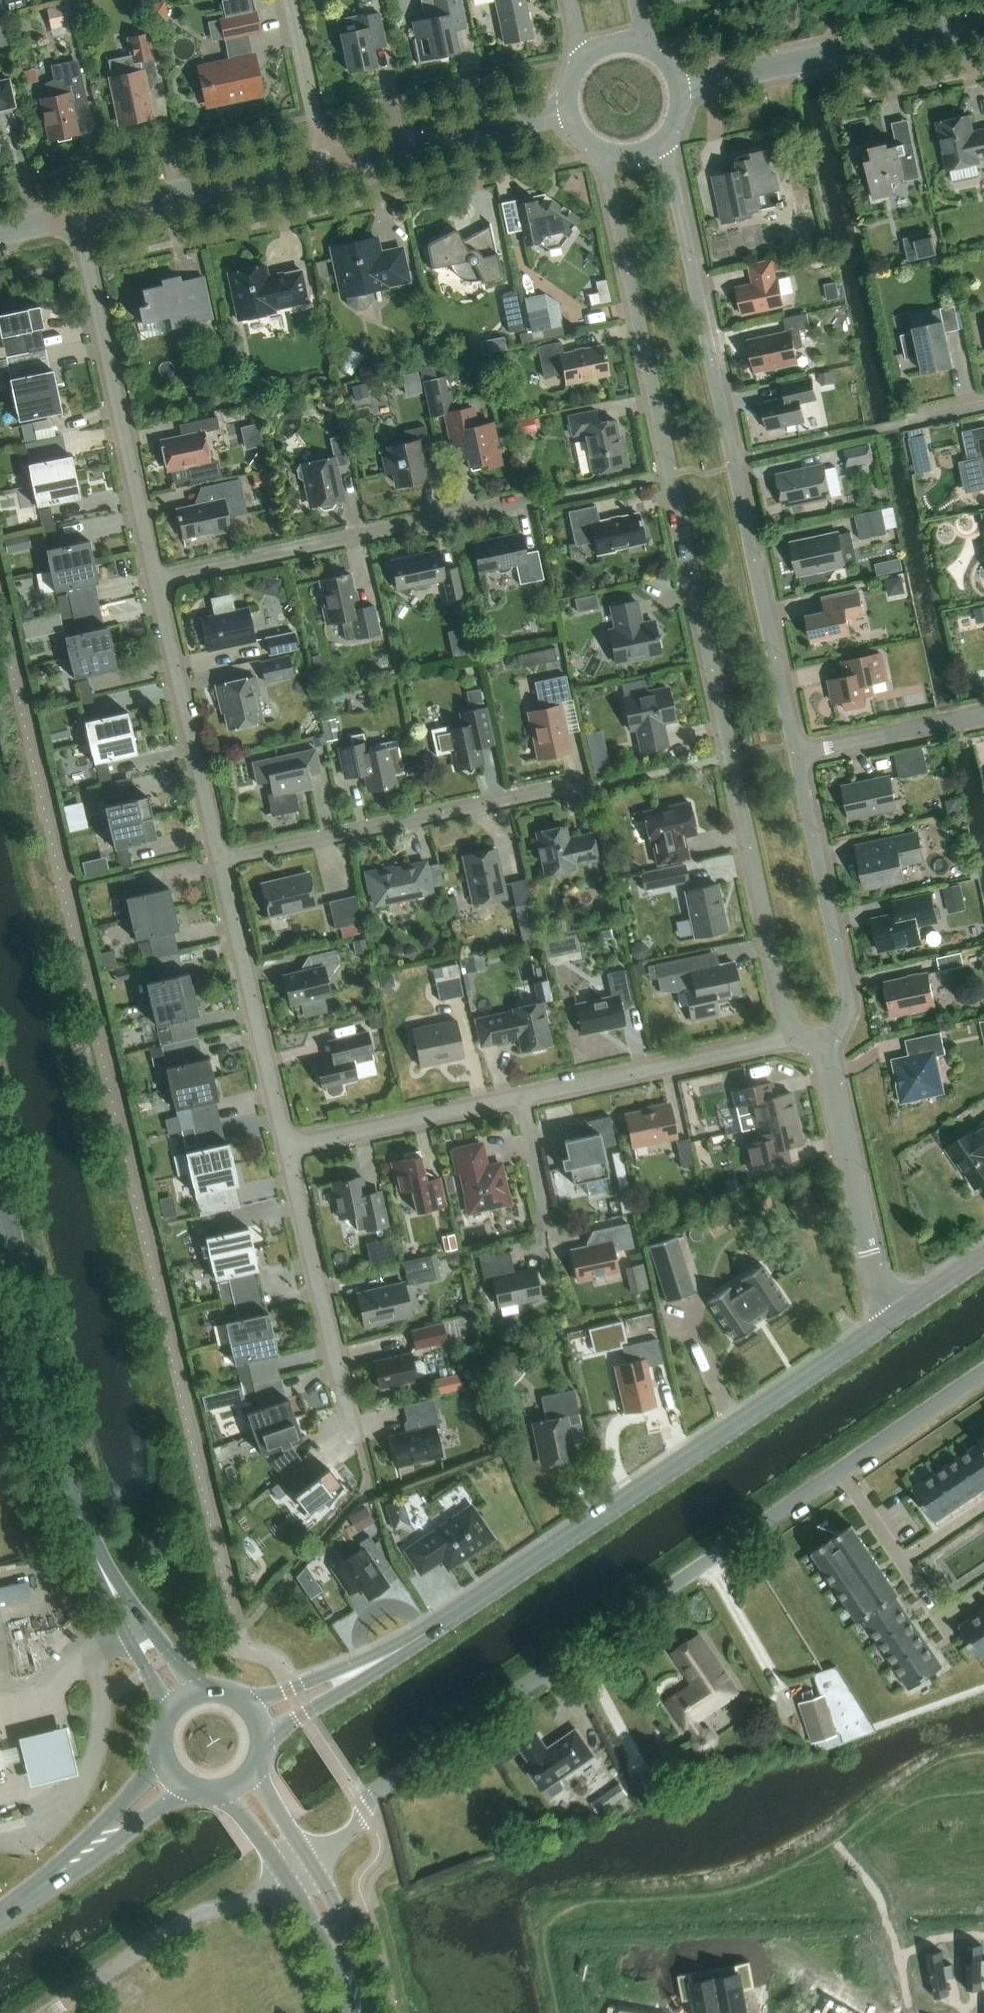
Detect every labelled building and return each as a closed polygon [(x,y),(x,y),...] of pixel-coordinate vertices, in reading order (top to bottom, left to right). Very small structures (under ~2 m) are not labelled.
[(432,58),(458,53),(454,32),(465,29),(459,0),(420,0),(424,19),(412,22),(416,40),(420,61),(432,58)] [(504,43),(532,37),(524,0),(495,0),(504,43)] [(46,9),(49,24),(62,22),(63,25),(72,24),(68,5),(46,9)] [(223,39),(259,31),(255,12),(219,19),(223,39)] [(338,21),(349,72),(375,66),(372,51),(386,48),(378,13),(338,21)] [(113,76),(109,77),(115,107),(118,106),(121,124),(150,118),(146,100),(148,100),(145,85),(158,82),(148,34),(127,38),(131,57),(110,61),(113,76)] [(244,60),(243,55),(199,64),(208,106),(261,95),(253,59),(244,60)] [(40,97),(40,99),(49,140),(77,134),(71,106),(87,103),(80,68),(75,69),(73,61),(50,66),(53,80),(51,80),(49,81),(46,83),(42,89),(41,91),(41,94),(40,97)] [(9,79),(0,81),(0,110),(15,107),(9,79)] [(968,116),(937,123),(947,170),(979,164),(978,160),(983,159),(983,129),(972,132),(968,116)] [(888,148),(887,143),(870,147),(871,154),(864,156),(873,198),(894,194),(891,180),(903,178),(904,182),(920,178),(913,142),(888,148)] [(781,206),(778,190),(775,174),(770,175),(765,151),(737,157),(739,167),(726,169),(727,175),(714,178),(723,223),(751,217),(750,212),(781,206)] [(560,247),(566,237),(579,218),(569,212),(570,211),(562,206),(561,207),(551,200),(545,210),(537,205),(536,200),(516,204),(525,246),(539,243),(548,249),(560,247)] [(501,275),(501,274),(490,225),(462,240),(459,233),(458,232),(457,231),(456,230),(455,230),(453,230),(452,230),(430,242),(429,243),(428,244),(427,245),(427,246),(427,247),(427,249),(427,250),(431,269),(450,265),(452,269),(455,274),(459,278),(465,281),(470,282),(476,281),(481,279),(483,283),(496,280),(498,280),(499,279),(500,278),(500,277),(501,276),(501,275)] [(932,233),(903,239),(908,262),(937,256),(932,233)] [(342,296),(346,296),(348,305),(356,311),(366,308),(371,300),(369,291),(386,287),(386,285),(408,281),(401,249),(379,253),(376,238),(331,247),(342,296)] [(777,279),(772,260),(749,265),(753,284),(737,287),(743,315),(784,307),(778,279),(777,279)] [(308,302),(301,270),(267,277),(265,266),(228,273),(238,320),(275,312),(274,309),(308,302)] [(212,320),(206,295),(192,298),(194,304),(184,306),(178,276),(160,280),(162,285),(141,289),(145,305),(138,306),(141,323),(168,317),(171,328),(212,320)] [(609,278),(597,281),(601,301),(614,298),(609,278)] [(509,332),(523,329),(515,290),(505,292),(503,294),(502,295),(501,297),(509,332)] [(522,309),(526,332),(562,325),(558,303),(544,295),(524,298),(526,308),(522,309)] [(32,329),(43,327),(38,305),(0,313),(0,336),(2,336),(7,357),(37,351),(32,329)] [(940,309),(911,315),(915,332),(901,335),(906,360),(920,357),(924,373),(953,367),(946,333),(960,330),(954,305),(940,309)] [(748,341),(755,372),(798,363),(795,349),(804,347),(800,330),(810,328),(807,314),(783,319),(786,333),(748,341)] [(565,384),(608,375),(602,345),(563,353),(561,342),(537,347),(544,378),(563,373),(565,384)] [(351,375),(364,356),(352,348),(339,368),(351,375)] [(13,400),(57,391),(54,378),(54,379),(52,370),(41,372),(37,351),(7,357),(11,378),(9,379),(11,388),(10,388),(13,400)] [(444,376),(422,381),(430,418),(445,414),(451,441),(455,460),(468,457),(470,471),(500,464),(491,423),(476,426),(472,408),(452,412),(451,407),(454,406),(450,390),(447,391),(444,376)] [(783,384),(785,398),(762,403),(767,430),(805,422),(801,403),(816,400),(812,378),(783,384)] [(60,403),(57,391),(13,400),(16,412),(18,421),(61,412),(59,403),(60,403)] [(593,473),(628,466),(624,447),(620,447),(614,420),(598,423),(596,411),(568,416),(572,435),(584,433),(593,473)] [(162,440),(168,470),(186,466),(190,483),(221,476),(217,460),(209,462),(203,432),(219,429),(217,417),(189,422),(192,434),(162,440)] [(243,424),(248,447),(267,443),(262,420),(243,424)] [(20,426),(23,442),(40,439),(36,422),(20,426)] [(398,486),(425,480),(420,458),(432,455),(425,426),(404,431),(407,442),(389,446),(391,456),(383,457),(387,473),(395,472),(398,486)] [(983,488),(983,427),(963,432),(969,463),(966,463),(972,491),(983,488)] [(928,432),(912,436),(920,471),(936,468),(928,432)] [(304,480),(306,489),(308,488),(312,506),(319,505),(319,509),(323,511),(332,509),(334,505),(334,502),(341,501),(337,482),(339,482),(336,467),(349,464),(343,436),(330,438),(333,457),(301,464),(301,465),(299,465),(296,469),(298,478),(302,481),(304,480)] [(47,437),(40,439),(23,442),(27,460),(50,455),(47,437)] [(869,444),(843,450),(847,467),(873,461),(869,444)] [(31,485),(75,476),(73,464),(72,464),(70,455),(27,464),(29,473),(31,485)] [(830,497),(824,470),(823,465),(777,475),(784,507),(830,497)] [(78,488),(75,476),(31,485),(34,497),(36,506),(79,497),(77,488),(78,488)] [(213,534),(230,531),(227,517),(247,513),(239,479),(212,485),(215,500),(176,509),(183,539),(213,532),(213,534)] [(596,506),(568,512),(575,546),(595,542),(597,555),(614,551),(614,549),(644,543),(638,513),(599,521),(596,506)] [(42,528),(53,525),(50,509),(38,511),(42,528)] [(887,535),(885,525),(882,510),(854,515),(860,540),(887,535)] [(57,542),(53,525),(42,528),(45,545),(57,542)] [(844,566),(841,550),(854,547),(850,532),(838,535),(838,533),(791,543),(798,575),(844,566)] [(511,567),(511,565),(516,564),(520,584),(543,579),(537,551),(524,553),(520,534),(472,544),(478,572),(494,569),(495,570),(500,573),(508,572),(511,567)] [(49,570),(93,561),(91,549),(90,549),(88,540),(45,549),(47,558),(49,570)] [(448,599),(461,596),(455,568),(442,570),(438,551),(391,561),(397,589),(413,586),(413,588),(418,590),(427,589),(429,584),(429,583),(444,579),(448,599)] [(96,573),(93,561),(49,570),(52,583),(52,582),(54,592),(97,582),(95,573),(96,573)] [(322,607),(326,624),(341,621),(345,640),(379,633),(374,606),(358,609),(350,574),(319,581),(325,607),(322,607)] [(858,589),(821,597),(824,612),(807,616),(812,641),(850,633),(847,620),(863,616),(858,589)] [(60,614),(72,611),(68,595),(56,597),(60,614)] [(247,608),(233,611),(230,595),(212,599),(215,615),(201,618),(207,648),(230,643),(230,646),(254,641),(247,608)] [(636,601),(611,606),(616,629),(608,631),(615,663),(660,653),(653,621),(641,624),(636,601)] [(75,628),(72,611),(60,614),(63,631),(75,628)] [(68,657),(112,647),(109,635),(107,626),(64,636),(66,645),(68,657)] [(299,650),(296,631),(265,638),(269,656),(299,650)] [(115,659),(112,647),(68,657),(71,669),(72,669),(74,678),(116,668),(114,659),(115,659)] [(843,678),(829,681),(833,703),(843,701),(845,711),(865,706),(863,697),(873,695),(871,684),(886,680),(880,654),(845,661),(849,676),(843,678)] [(265,684),(294,677),(289,656),(260,663),(265,684)] [(538,759),(570,752),(560,706),(555,707),(554,703),(571,700),(566,675),(534,682),(540,710),(528,713),(538,759)] [(216,686),(220,703),(224,702),(230,728),(261,721),(251,678),(216,686)] [(79,700),(92,697),(88,680),(75,683),(79,700)] [(674,720),(668,688),(622,698),(629,730),(637,728),(642,751),(667,746),(662,723),(674,720)] [(95,714),(92,697),(79,700),(83,717),(95,714)] [(464,726),(450,729),(449,726),(431,730),(437,756),(452,752),(456,769),(461,768),(470,774),(476,765),(482,763),(479,747),(491,745),(483,708),(461,713),(464,726)] [(88,742),(132,732),(129,720),(127,711),(84,721),(86,730),(85,730),(88,742)] [(322,722),(325,736),(327,744),(327,742),(340,739),(336,719),(322,722)] [(764,740),(761,727),(753,728),(755,741),(764,740)] [(608,729),(592,730),(595,770),(611,769),(608,729)] [(135,744),(132,732),(88,742),(91,754),(93,763),(136,753),(134,744),(135,744)] [(368,742),(365,743),(363,733),(350,736),(352,746),(340,748),(346,777),(366,773),(369,791),(395,785),(393,775),(404,773),(397,740),(369,746),(368,742)] [(315,747),(327,744),(325,736),(313,739),(315,747)] [(894,754),(899,778),(927,773),(922,748),(894,754)] [(293,792),(311,788),(308,775),(320,773),(315,749),(253,763),(257,784),(269,781),(272,795),(269,795),(273,814),(296,809),(293,792)] [(100,784),(111,782),(107,765),(96,767),(100,784)] [(896,809),(889,777),(843,787),(850,819),(896,809)] [(111,782),(100,784),(101,787),(104,801),(134,794),(131,778),(111,782)] [(108,827),(152,817),(149,805),(148,805),(146,796),(104,806),(106,815),(105,815),(108,827)] [(86,800),(68,804),(73,829),(91,826),(86,800)] [(657,865),(688,858),(684,837),(696,834),(689,802),(643,812),(650,844),(652,844),(657,865)] [(155,829),(152,817),(108,827),(111,839),(113,848),(156,838),(154,829),(155,829)] [(567,839),(564,827),(537,833),(545,874),(573,868),(572,864),(596,859),(591,834),(567,839)] [(923,860),(917,834),(856,847),(865,888),(904,880),(901,865),(923,860)] [(120,869),(132,866),(128,849),(116,852),(120,869)] [(473,903),(505,896),(495,850),(463,857),(473,903)] [(432,893),(425,862),(386,871),(386,869),(366,873),(370,893),(372,892),(374,905),(432,893)] [(688,882),(684,863),(639,873),(643,891),(688,882)] [(125,893),(137,890),(133,873),(121,876),(125,893)] [(315,905),(308,873),(262,884),(269,916),(315,905)] [(516,906),(531,903),(526,879),(511,882),(516,906)] [(695,937),(726,930),(717,884),(685,891),(695,937)] [(963,897),(960,885),(943,889),(945,901),(963,897)] [(130,919),(173,908),(170,896),(168,887),(125,897),(127,906),(127,907),(130,919)] [(917,926),(937,922),(932,894),(892,902),(895,916),(871,921),(878,950),(907,944),(910,946),(921,943),(917,926)] [(362,922),(356,895),(329,901),(335,929),(362,922)] [(173,908),(130,919),(133,931),(135,940),(136,939),(148,936),(149,941),(137,943),(140,953),(141,961),(172,953),(171,947),(167,932),(178,930),(176,921),(176,920),(173,908)] [(327,1012),(323,995),(330,994),(323,967),(339,964),(335,949),(308,956),(311,970),(283,976),(290,1003),(300,1001),(303,1017),(327,1012)] [(727,999),(727,998),(740,995),(733,962),(712,966),(710,952),(655,964),(658,978),(690,971),(694,988),(684,990),(690,1022),(718,1016),(715,1002),(727,999)] [(158,979),(145,982),(147,991),(150,1004),(193,993),(190,981),(188,972),(177,975),(172,953),(141,961),(145,978),(157,975),(158,979)] [(462,957),(465,973),(486,969),(482,953),(462,957)] [(963,966),(961,953),(937,958),(940,971),(963,966)] [(619,1006),(633,1003),(626,970),(606,974),(611,997),(576,1004),(582,1034),(623,1025),(619,1006)] [(910,1012),(919,1010),(919,1012),(924,1015),(932,1013),(934,1009),(934,1007),(935,1007),(928,974),(903,979),(904,982),(885,985),(891,1014),(910,1010),(910,1012)] [(435,982),(439,1000),(462,996),(458,977),(435,982)] [(172,1043),(192,1038),(187,1017),(198,1014),(196,1005),(193,993),(150,1004),(152,1016),(153,1015),(155,1024),(168,1021),(169,1026),(157,1028),(161,1046),(172,1043)] [(522,1050),(528,1049),(533,1052),(541,1050),(544,1046),(550,1044),(541,1002),(513,1008),(514,1012),(476,1020),(481,1045),(519,1037),(522,1050)] [(463,1057),(455,1020),(412,1029),(420,1067),(463,1057)] [(367,1031),(327,1041),(331,1058),(315,1062),(321,1087),(326,1086),(327,1092),(331,1095),(340,1093),(342,1089),(341,1083),(356,1079),(353,1065),(374,1060),(367,1031)] [(935,1057),(945,1055),(940,1033),(905,1040),(908,1058),(893,1061),(899,1086),(897,1088),(900,1104),(916,1101),(918,1098),(942,1093),(935,1057)] [(176,1060),(172,1043),(161,1046),(165,1062),(176,1060)] [(169,1088),(213,1078),(210,1066),(208,1057),(165,1067),(167,1076),(169,1088)] [(212,1123),(207,1102),(218,1099),(215,1090),(216,1090),(213,1078),(169,1088),(172,1100),(173,1100),(180,1131),(212,1123)] [(732,1091),(741,1131),(756,1127),(796,1118),(790,1092),(770,1097),(767,1083),(732,1091)] [(652,1109),(626,1115),(632,1146),(675,1137),(668,1103),(652,1107),(652,1109)] [(567,1157),(561,1158),(563,1168),(569,1167),(573,1183),(608,1176),(601,1146),(615,1144),(609,1116),(584,1121),(575,1123),(578,1137),(563,1140),(567,1157)] [(756,1127),(759,1141),(744,1144),(750,1169),(784,1162),(781,1148),(802,1143),(796,1118),(756,1127)] [(212,1123),(181,1131),(185,1147),(196,1145),(197,1149),(185,1152),(187,1161),(186,1161),(189,1173),(233,1163),(230,1151),(228,1142),(217,1145),(212,1123)] [(963,1176),(965,1175),(974,1189),(983,1182),(983,1123),(945,1149),(963,1176)] [(681,1167),(693,1165),(688,1139),(676,1141),(681,1167)] [(488,1166),(483,1143),(451,1150),(456,1174),(461,1173),(466,1197),(464,1197),(468,1213),(476,1211),(476,1210),(508,1203),(500,1164),(488,1166)] [(411,1189),(416,1212),(445,1205),(439,1178),(425,1181),(419,1150),(402,1154),(404,1159),(391,1162),(397,1192),(411,1189)] [(236,1175),(233,1163),(189,1173),(192,1185),(195,1194),(237,1184),(235,1175),(236,1175)] [(337,1182),(332,1183),(339,1218),(354,1215),(357,1231),(387,1224),(381,1197),(380,1191),(365,1194),(361,1176),(352,1178),(351,1175),(347,1173),(343,1174),(341,1178),(341,1181),(337,1182)] [(200,1216),(213,1213),(209,1196),(196,1199),(200,1216)] [(217,1230),(213,1213),(200,1216),(204,1233),(217,1230)] [(633,1247),(628,1223),(594,1231),(597,1244),(570,1250),(577,1280),(617,1272),(612,1251),(633,1247)] [(209,1258),(253,1248),(250,1236),(249,1236),(247,1227),(205,1237),(207,1246),(206,1246),(209,1258)] [(375,1261),(399,1256),(395,1235),(370,1241),(375,1261)] [(673,1237),(649,1245),(668,1302),(691,1294),(673,1237)] [(216,1284),(220,1300),(259,1291),(254,1270),(257,1269),(255,1260),(253,1248),(209,1258),(212,1270),(214,1279),(227,1276),(228,1281),(216,1284)] [(540,1296),(534,1269),(514,1273),(509,1251),(479,1258),(484,1281),(492,1279),(498,1306),(540,1296)] [(435,1279),(430,1256),(403,1261),(408,1285),(435,1279)] [(629,1266),(635,1291),(654,1286),(647,1261),(629,1266)] [(707,1301),(733,1340),(755,1325),(754,1323),(765,1316),(766,1319),(789,1304),(763,1265),(741,1280),(742,1282),(732,1290),(729,1286),(707,1301)] [(410,1315),(403,1283),(357,1293),(364,1325),(410,1315)] [(267,1312),(264,1313),(259,1291),(220,1300),(225,1322),(224,1322),(226,1331),(229,1343),(272,1333),(270,1321),(269,1321),(267,1312)] [(471,1316),(409,1330),(414,1350),(447,1343),(445,1331),(473,1325),(471,1316)] [(268,1356),(274,1355),(277,1354),(275,1345),(272,1333),(229,1343),(232,1355),(234,1364),(247,1361),(268,1356)] [(581,1359),(596,1352),(589,1335),(573,1342),(581,1359)] [(662,1363),(657,1339),(621,1347),(625,1363),(613,1366),(624,1412),(655,1405),(646,1366),(662,1363)] [(419,1360),(412,1361),(410,1353),(373,1361),(379,1389),(387,1387),(390,1389),(398,1387),(400,1384),(416,1380),(416,1378),(423,1376),(425,1372),(423,1362),(419,1360)] [(247,1361),(248,1366),(236,1368),(240,1385),(277,1377),(273,1361),(269,1362),(268,1356),(247,1361)] [(460,1389),(457,1374),(430,1380),(433,1395),(460,1389)] [(277,1377),(240,1385),(244,1402),(256,1400),(258,1409),(276,1402),(275,1398),(281,1395),(277,1377)] [(573,1389),(560,1392),(541,1396),(546,1420),(532,1422),(537,1447),(540,1447),(544,1465),(572,1459),(568,1441),(571,1440),(567,1424),(580,1422),(573,1389)] [(390,1435),(397,1466),(441,1456),(434,1428),(439,1426),(436,1409),(441,1408),(438,1397),(404,1405),(410,1431),(390,1435)] [(276,1402),(258,1409),(246,1413),(249,1422),(248,1422),(253,1433),(295,1418),(290,1406),(290,1407),(287,1398),(276,1402)] [(299,1430),(295,1418),(253,1433),(257,1445),(260,1454),(302,1438),(299,1430)] [(981,1491),(983,1489),(983,1446),(981,1442),(958,1457),(981,1491)] [(280,1477),(302,1460),(291,1446),(269,1463),(280,1477)] [(935,1473),(958,1506),(981,1491),(958,1457),(935,1473)] [(313,1475),(302,1460),(280,1477),(290,1491),(313,1475)] [(328,1507),(342,1488),(340,1486),(341,1485),(327,1467),(293,1495),(307,1512),(322,1500),(328,1507)] [(958,1506),(935,1473),(912,1489),(935,1522),(958,1506)] [(361,1528),(374,1521),(365,1506),(352,1513),(361,1528)] [(448,1568),(492,1538),(470,1506),(406,1550),(420,1572),(441,1558),(448,1568)] [(406,1512),(389,1518),(393,1530),(410,1524),(406,1512)] [(824,1570),(864,1543),(852,1525),(813,1552),(824,1570)] [(379,1573),(389,1566),(369,1536),(358,1543),(362,1548),(332,1568),(349,1593),(360,1586),(368,1598),(387,1585),(379,1573)] [(824,1570),(836,1587),(876,1560),(864,1543),(824,1570)] [(320,1570),(330,1570),(329,1553),(319,1553),(320,1570)] [(836,1587),(848,1605),(888,1578),(876,1560),(836,1587)] [(860,1622),(863,1620),(896,1598),(900,1595),(888,1578),(848,1605),(860,1622)] [(34,1594),(31,1580),(0,1586),(0,1601),(34,1594)] [(896,1598),(863,1620),(879,1643),(912,1621),(896,1598)] [(983,1658),(983,1612),(983,1611),(960,1627),(982,1660),(983,1658)] [(879,1643),(895,1666),(928,1644),(912,1621),(879,1643)] [(684,1729),(689,1726),(694,1735),(693,1743),(698,1750),(706,1751),(712,1747),(714,1739),(709,1731),(702,1730),(696,1721),(737,1694),(698,1635),(672,1653),(695,1688),(688,1693),(686,1689),(666,1703),(684,1729)] [(928,1644),(895,1666),(910,1689),(944,1667),(928,1644)] [(820,1697),(802,1703),(815,1742),(839,1734),(842,1743),(876,1731),(849,1687),(820,1697)] [(65,1726),(18,1737),(29,1785),(76,1774),(65,1726)] [(525,1765),(543,1791),(546,1789),(550,1795),(554,1796),(562,1790),(562,1785),(559,1780),(594,1755),(576,1729),(547,1749),(538,1736),(520,1748),(529,1762),(525,1765)] [(599,1814),(627,1794),(619,1783),(591,1803),(599,1814)] [(966,1989),(968,1989),(968,1987),(980,1987),(980,1989),(982,1989),(982,1973),(983,1973),(983,1960),(982,1960),(981,1944),(980,1944),(980,1948),(968,1948),(967,1944),(966,1944),(966,1989)] [(927,1953),(926,1953),(934,1997),(935,1997),(935,1995),(947,1993),(948,1995),(949,1995),(946,1979),(954,1977),(952,1964),(944,1966),(941,1951),(940,1951),(941,1955),(928,1957),(927,1953)] [(714,1969),(722,2012),(746,2012),(742,1989),(754,1987),(749,1962),(714,1969)] [(678,1975),(683,2000),(695,1998),(698,2012),(722,2012),(714,1969),(678,1975)]
